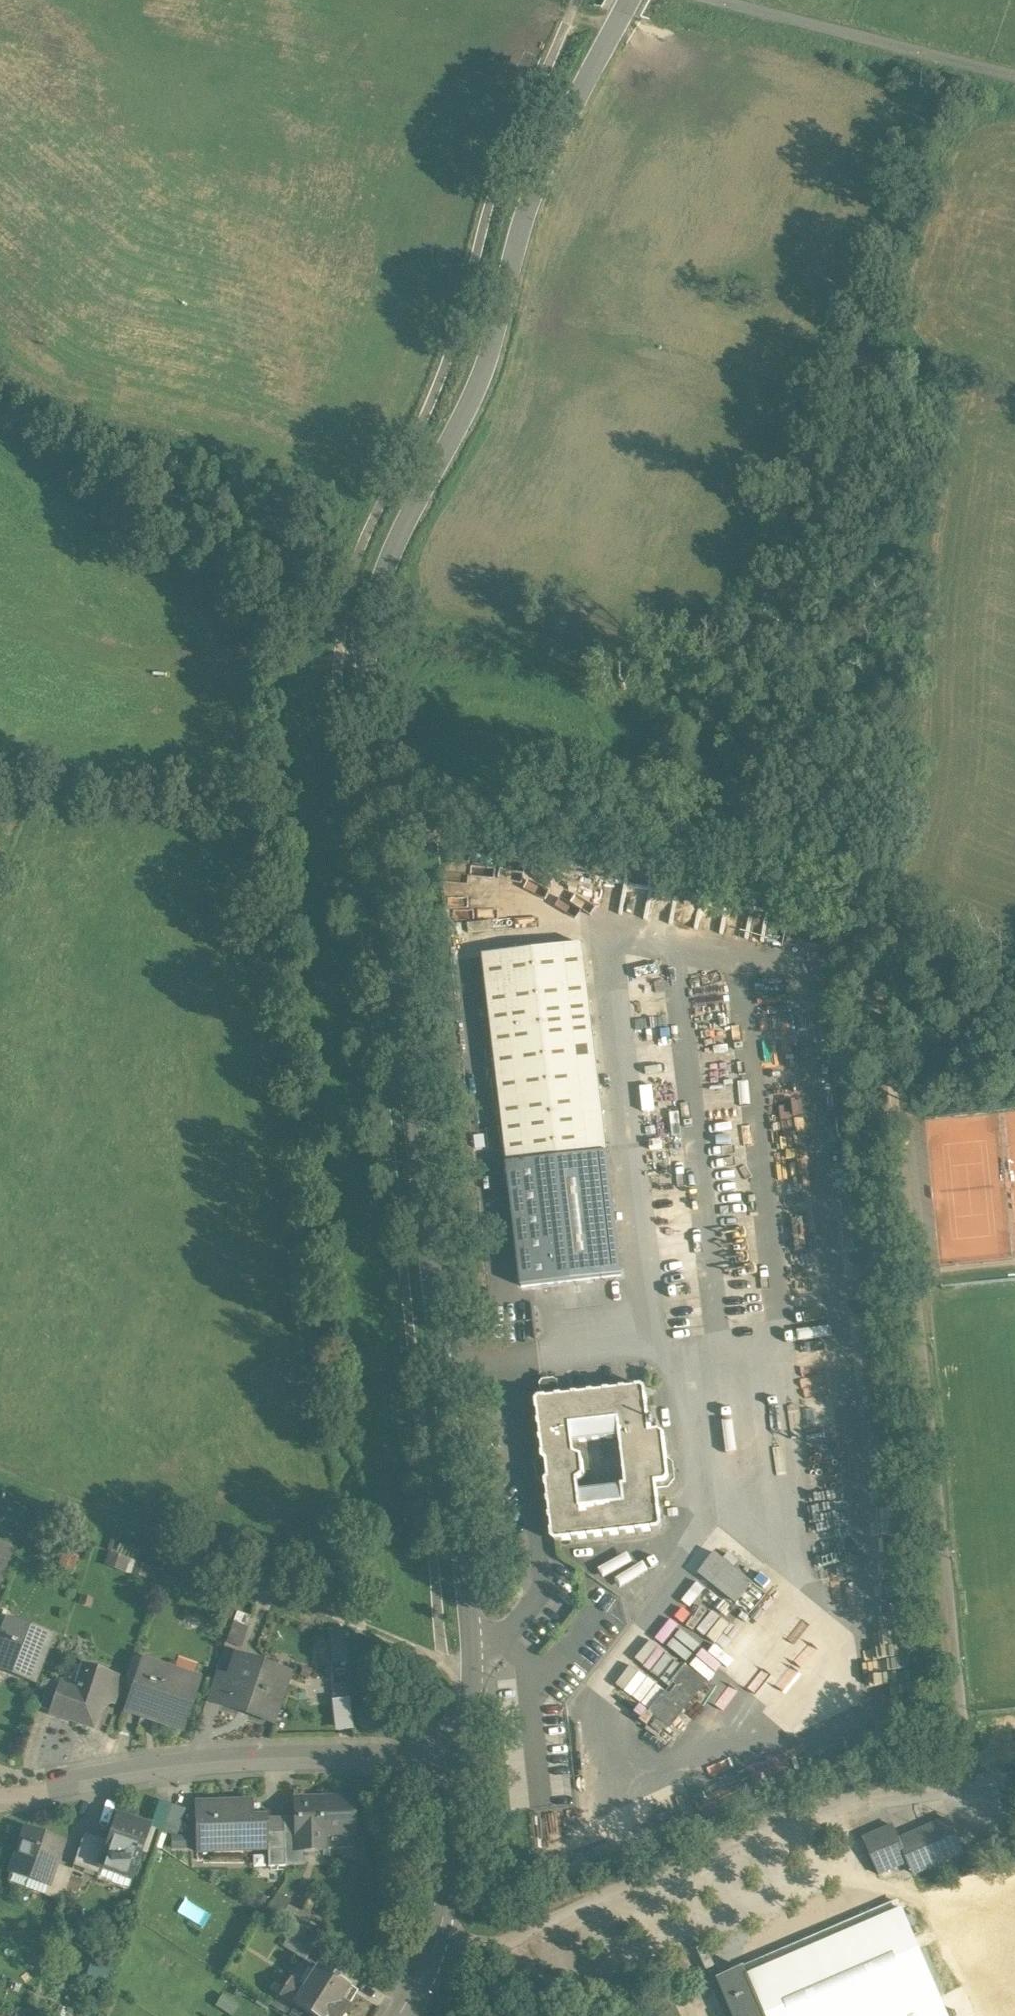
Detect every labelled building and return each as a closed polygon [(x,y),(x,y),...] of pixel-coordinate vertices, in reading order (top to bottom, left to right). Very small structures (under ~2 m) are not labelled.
[(583,946),(483,958),(522,1288),(621,1276),(583,946)] [(625,1389),(620,1389),(619,1390),(610,1391),(609,1390),(604,1391),(603,1392),(594,1393),(593,1392),(588,1393),(587,1394),(578,1395),(577,1394),(572,1395),(571,1396),(562,1397),(561,1396),(556,1397),(555,1398),(546,1399),(545,1398),(539,1399),(535,1403),(536,1411),(538,1412),(539,1421),(538,1422),(538,1427),(540,1428),(541,1437),(540,1438),(540,1443),(541,1444),(542,1453),(541,1454),(542,1460),(546,1463),(548,1479),(545,1483),(546,1488),(547,1490),(548,1498),(547,1500),(547,1505),(549,1505),(550,1514),(549,1515),(549,1520),(551,1521),(552,1530),(551,1531),(552,1540),(556,1543),(562,1542),(563,1541),(572,1540),(573,1541),(578,1540),(579,1539),(588,1538),(589,1539),(594,1538),(595,1537),(604,1536),(605,1537),(610,1537),(611,1535),(619,1534),(621,1535),(626,1535),(627,1533),(635,1532),(637,1533),(642,1533),(643,1532),(651,1531),(653,1532),(659,1531),(662,1527),(661,1521),(660,1520),(659,1511),(660,1510),(659,1503),(658,1503),(656,1484),(665,1483),(669,1479),(664,1435),(659,1432),(650,1433),(648,1414),(649,1413),(648,1407),(647,1406),(646,1397),(647,1396),(646,1390),(642,1386),(636,1387),(635,1388),(626,1389),(625,1389)] [(757,1588),(714,1554),(697,1573),(740,1608),(757,1588)] [(249,1618),(237,1612),(233,1622),(245,1627),(249,1618)] [(7,1620),(0,1637),(0,1665),(14,1671),(13,1674),(32,1682),(42,1656),(43,1656),(50,1636),(7,1620)] [(343,1633),(329,1630),(333,1663),(346,1661),(343,1633)] [(273,1672),(253,1665),(254,1662),(236,1656),(228,1679),(219,1705),(271,1723),(282,1689),(269,1685),(273,1672)] [(195,1690),(166,1680),(170,1670),(142,1661),(127,1707),(152,1716),(151,1720),(182,1730),(195,1690)] [(690,1661),(646,1718),(666,1736),(713,1680),(690,1661)] [(110,1676),(79,1666),(73,1685),(75,1686),(74,1688),(60,1683),(59,1685),(50,1712),(49,1715),(92,1729),(102,1700),(110,1676)] [(228,1679),(215,1675),(206,1700),(219,1705),(228,1679)] [(110,1676),(102,1700),(115,1704),(122,1681),(110,1676)] [(59,1685),(48,1682),(39,1709),(50,1712),(59,1685)] [(351,1798),(294,1800),(295,1817),(296,1850),(302,1850),(324,1849),(323,1834),(352,1833),(351,1798)] [(161,1832),(170,1805),(156,1800),(148,1826),(150,1826),(149,1830),(161,1832)] [(251,1802),(194,1803),(196,1851),(267,1849),(266,1818),(252,1818),(251,1802)] [(172,1856),(187,1811),(170,1805),(161,1832),(156,1846),(172,1856)] [(148,1826),(116,1815),(106,1844),(98,1868),(99,1869),(132,1880),(149,1830),(150,1826),(148,1826)] [(283,1817),(266,1818),(267,1849),(284,1849),(283,1817)] [(295,1817),(283,1817),(284,1849),(285,1866),(303,1865),(302,1850),(296,1850),(295,1817)] [(947,1821),(897,1844),(906,1864),(913,1878),(963,1855),(947,1821)] [(45,1834),(26,1828),(10,1874),(45,1887),(47,1887),(53,1868),(62,1843),(44,1837),(45,1834)] [(890,1829),(860,1842),(876,1878),(906,1864),(897,1844),(890,1829)] [(106,1844),(83,1837),(73,1866),(97,1874),(99,1869),(98,1868),(106,1844)] [(53,1868),(47,1887),(45,1887),(43,1895),(61,1901),(70,1874),(53,1868)] [(720,1987),(733,2015),(945,2015),(897,1908),(720,1987)] [(313,1947),(290,1932),(281,1946),(304,1960),(313,1947)] [(318,1966),(317,1968),(318,1968),(304,1989),(294,2005),(295,2006),(310,2015),(341,2015),(347,2006),(338,2001),(347,1986),(337,1979),(337,1978),(318,1966)] [(289,1979),(279,1995),(290,2002),(294,2005),(304,1989),(289,1979)] [(290,2002),(279,1995),(272,2006),(283,2013),(290,2002)] [(649,2014),(650,2015),(679,2015),(673,2003),(649,2014)] [(288,2015),(289,2015),(310,2015),(295,2006),(288,2015)]
